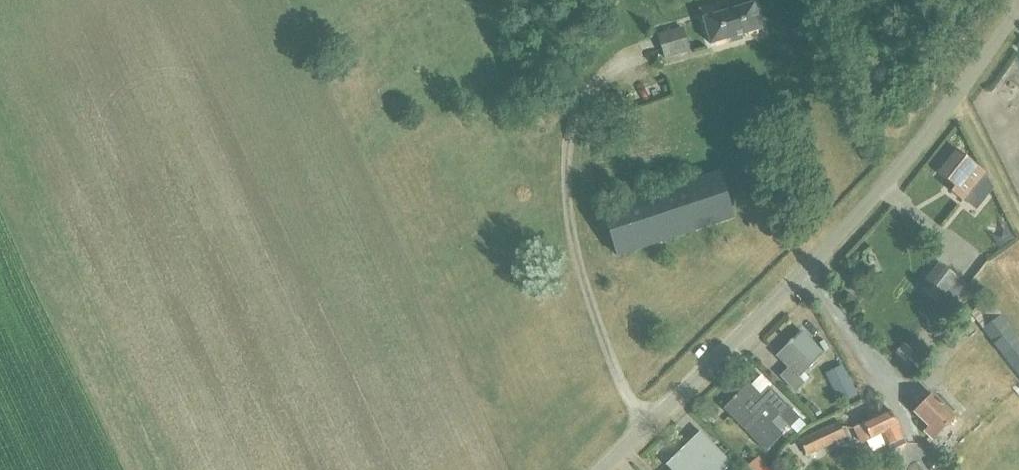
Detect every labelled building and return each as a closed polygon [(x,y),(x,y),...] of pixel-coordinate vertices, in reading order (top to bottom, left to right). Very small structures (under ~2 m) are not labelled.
[(703,19),(710,45),(761,30),(753,4),(740,8),(739,3),(715,10),(717,15),(703,19)] [(657,34),(665,59),(690,51),(683,27),(657,34)] [(958,151),(939,174),(955,187),(951,192),(962,201),(963,200),(976,211),(994,189),(993,188),(984,173),(985,173),(958,151)] [(601,210),(616,256),(731,218),(716,172),(601,210)] [(939,261),(919,286),(949,310),(968,284),(939,261)] [(1018,378),(1018,339),(990,300),(971,314),(1018,378)] [(769,364),(779,374),(792,388),(795,391),(805,382),(799,375),(822,353),(800,331),(775,355),(776,356),(769,364)] [(898,347),(907,358),(920,347),(910,336),(898,347)] [(858,397),(843,364),(826,372),(841,404),(858,397)] [(725,405),(746,427),(767,449),(783,433),(781,430),(788,423),(790,426),(800,417),(769,385),(761,392),(750,381),(725,405)] [(925,432),(932,440),(955,416),(932,394),(915,413),(930,427),(925,432)] [(883,434),(890,451),(906,444),(892,410),(856,425),(863,442),(883,434)] [(800,441),(807,454),(846,436),(840,422),(800,441)] [(703,469),(704,469),(720,469),(730,461),(712,443),(704,451),(692,439),(667,463),(673,469),(702,469),(703,469)] [(755,469),(774,469),(765,453),(750,461),(755,469)]
